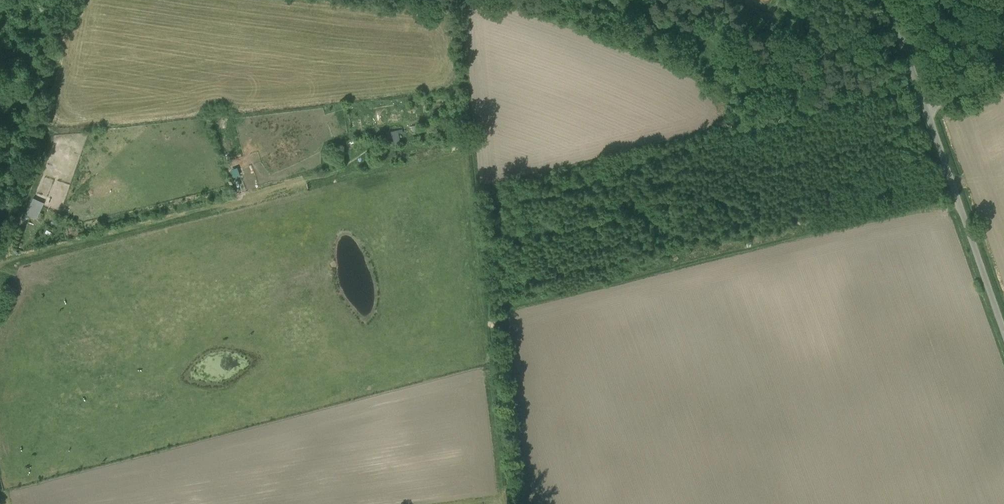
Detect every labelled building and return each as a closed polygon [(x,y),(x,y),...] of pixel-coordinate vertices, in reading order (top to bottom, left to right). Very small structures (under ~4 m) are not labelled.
[(400,130),(384,131),(385,146),(401,145),(400,130)] [(25,213),(37,218),(44,202),(33,197),(25,213)]
